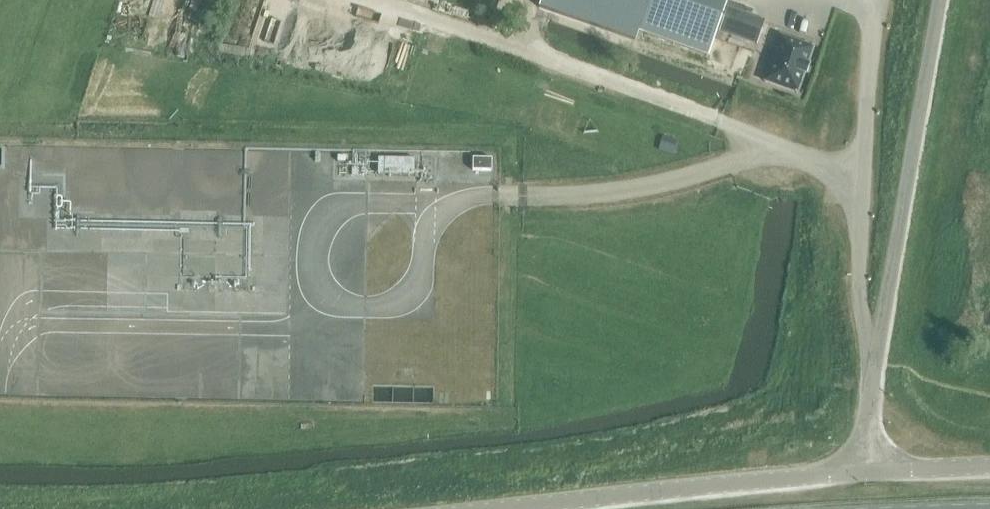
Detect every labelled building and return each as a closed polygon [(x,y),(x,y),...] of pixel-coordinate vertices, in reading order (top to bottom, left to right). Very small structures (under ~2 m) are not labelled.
[(540,9),(635,42),(638,33),(708,57),(728,0),(543,0),(540,9)] [(728,8),(720,31),(746,40),(749,31),(761,35),(765,21),(728,8)] [(780,36),(764,81),(797,92),(797,93),(798,93),(804,75),(805,75),(809,66),(808,65),(814,47),(813,47),(780,36)] [(492,160),(473,160),(473,171),(492,172),(492,160)]
